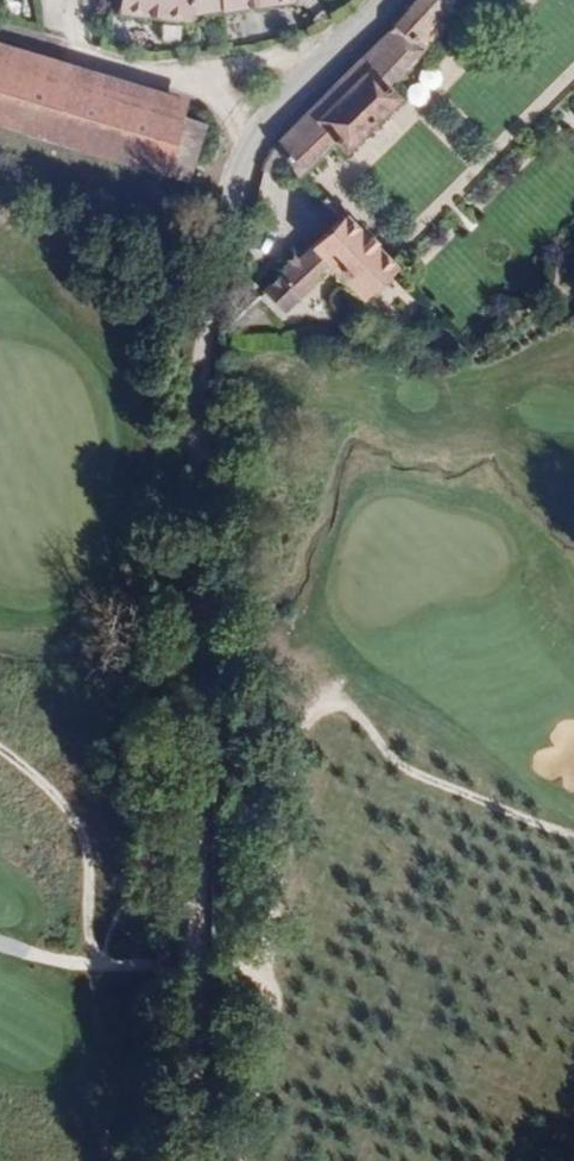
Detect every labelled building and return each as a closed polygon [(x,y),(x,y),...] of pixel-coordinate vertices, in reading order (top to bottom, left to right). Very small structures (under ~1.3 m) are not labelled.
[(118,12),(187,18),(187,15),(189,0),(120,0),(118,12)] [(225,9),(224,0),(189,0),(187,15),(225,9)] [(292,0),(224,0),(225,9),(292,1),(292,0)] [(390,31),(392,33),(274,148),(305,179),(338,146),(350,158),(408,101),(394,87),(484,0),(421,0),(390,31)] [(0,42),(0,128),(180,178),(203,95),(21,48),(0,42)] [(332,233),(300,265),(324,288),(356,319),(386,284),(332,233)] [(290,323),(324,288),(300,265),(287,278),(282,273),(273,281),(279,287),(266,300),(255,311),(280,335),(290,323)]
